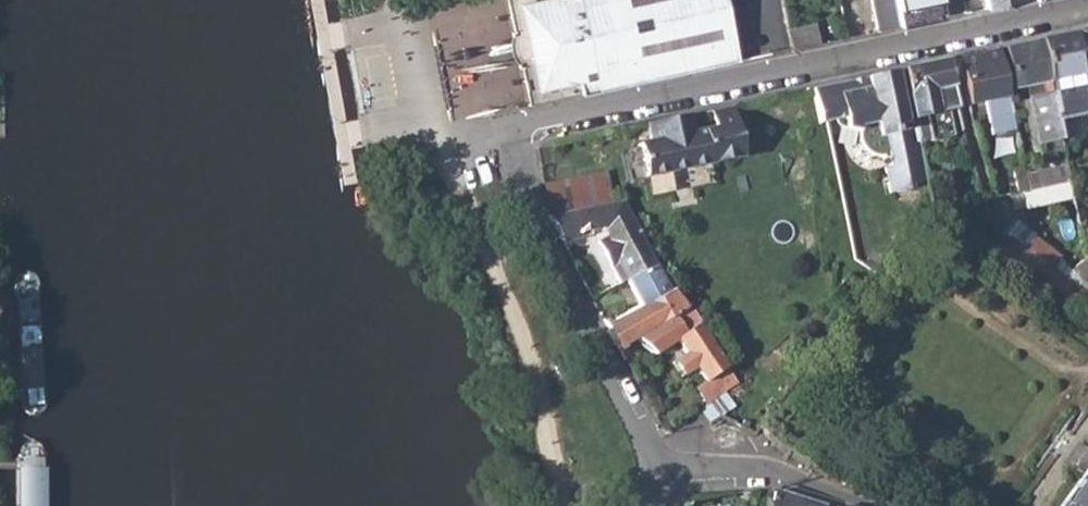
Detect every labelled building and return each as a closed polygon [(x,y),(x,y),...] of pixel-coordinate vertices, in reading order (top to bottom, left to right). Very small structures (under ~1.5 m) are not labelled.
[(528,102),(737,57),(731,25),(725,0),(506,0),(528,102)] [(878,28),(898,23),(893,0),(872,0),(878,28)] [(898,23),(944,14),(941,0),(893,0),(898,23)] [(755,21),(731,25),(737,57),(762,52),(755,21)] [(789,28),(793,46),(818,40),(814,24),(789,28)] [(1079,32),(1082,47),(1082,52),(1087,51),(1087,30),(1079,32)] [(1058,133),(1087,127),(1087,105),(1087,51),(1082,52),(1082,47),(1076,48),(1073,33),(1038,40),(1058,133)] [(1038,40),(1002,47),(1012,86),(1039,81),(1042,95),(1028,98),(1041,159),(1063,153),(1058,133),(1038,40)] [(1008,102),(1028,98),(1042,95),(1039,81),(1012,86),(1002,47),(995,49),(1004,84),(1008,102)] [(1008,102),(1004,84),(995,49),(955,57),(966,104),(983,101),(990,135),(1014,129),(1008,102)] [(919,140),(943,139),(951,135),(952,133),(961,131),(944,59),(903,68),(919,140)] [(895,70),(919,181),(928,180),(919,140),(903,68),(895,70)] [(919,181),(895,70),(865,76),(810,87),(818,122),(825,121),(841,118),(842,128),(854,131),(863,147),(872,152),(881,154),(882,157),(888,156),(890,165),(884,166),(889,191),(913,186),(912,183),(919,181)] [(741,154),(731,104),(709,108),(713,125),(692,130),(688,112),(645,121),(646,125),(649,139),(636,142),(643,175),(741,154)] [(1065,163),(1024,172),(1028,188),(1068,180),(1065,163)] [(1013,167),(1016,191),(1021,190),(1028,188),(1024,172),(1022,165),(1013,167)] [(613,203),(606,173),(584,177),(543,184),(547,213),(586,207),(613,203)] [(1024,206),(1072,196),(1068,180),(1028,188),(1021,190),(1024,206)] [(596,239),(609,264),(619,259),(628,276),(655,263),(647,245),(622,202),(613,203),(586,207),(547,213),(561,238),(577,235),(576,232),(601,224),(606,234),(596,239)] [(1057,302),(1087,293),(1087,255),(1084,248),(1072,268),(1083,282),(1078,286),(1053,268),(1061,257),(1019,226),(994,258),(1057,302)] [(655,263),(658,265),(676,255),(664,235),(647,245),(655,263)] [(619,280),(628,276),(619,259),(609,264),(619,280)] [(655,263),(628,276),(643,300),(605,320),(618,345),(629,339),(632,338),(638,334),(655,324),(686,306),(671,287),(658,265),(655,263)] [(736,377),(686,306),(655,324),(638,334),(632,338),(654,355),(677,338),(685,351),(677,357),(686,370),(694,364),(704,380),(697,385),(707,399),(736,377)] [(637,351),(629,339),(618,345),(625,357),(637,351)] [(726,390),(702,411),(708,423),(723,414),(736,405),(726,390)] [(48,461),(48,457),(48,453),(46,448),(44,445),(40,440),(35,436),(34,436),(27,440),(24,443),(21,448),(19,452),(19,457),(19,460),(19,505),(48,505),(48,461)] [(1060,505),(1087,505),(1087,467),(1060,505)] [(828,505),(777,490),(772,505),(828,505)]
